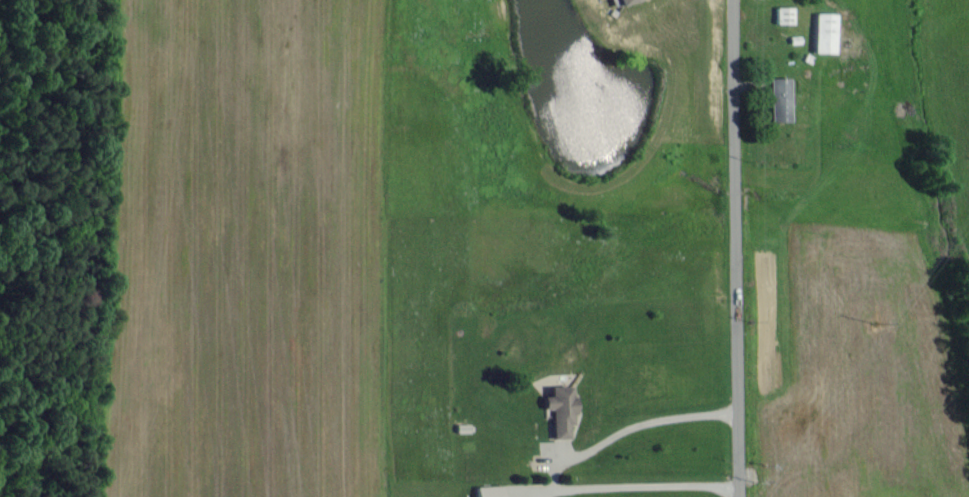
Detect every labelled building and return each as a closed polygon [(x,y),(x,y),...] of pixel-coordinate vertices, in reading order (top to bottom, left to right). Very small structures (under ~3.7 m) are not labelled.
[(834,13),(814,12),(812,52),(833,53),(834,13)] [(768,122),(788,121),(787,77),(767,78),(768,122)] [(552,439),(567,438),(567,424),(573,424),(571,385),(549,386),(549,396),(542,396),(542,410),(550,409),(552,439)]
